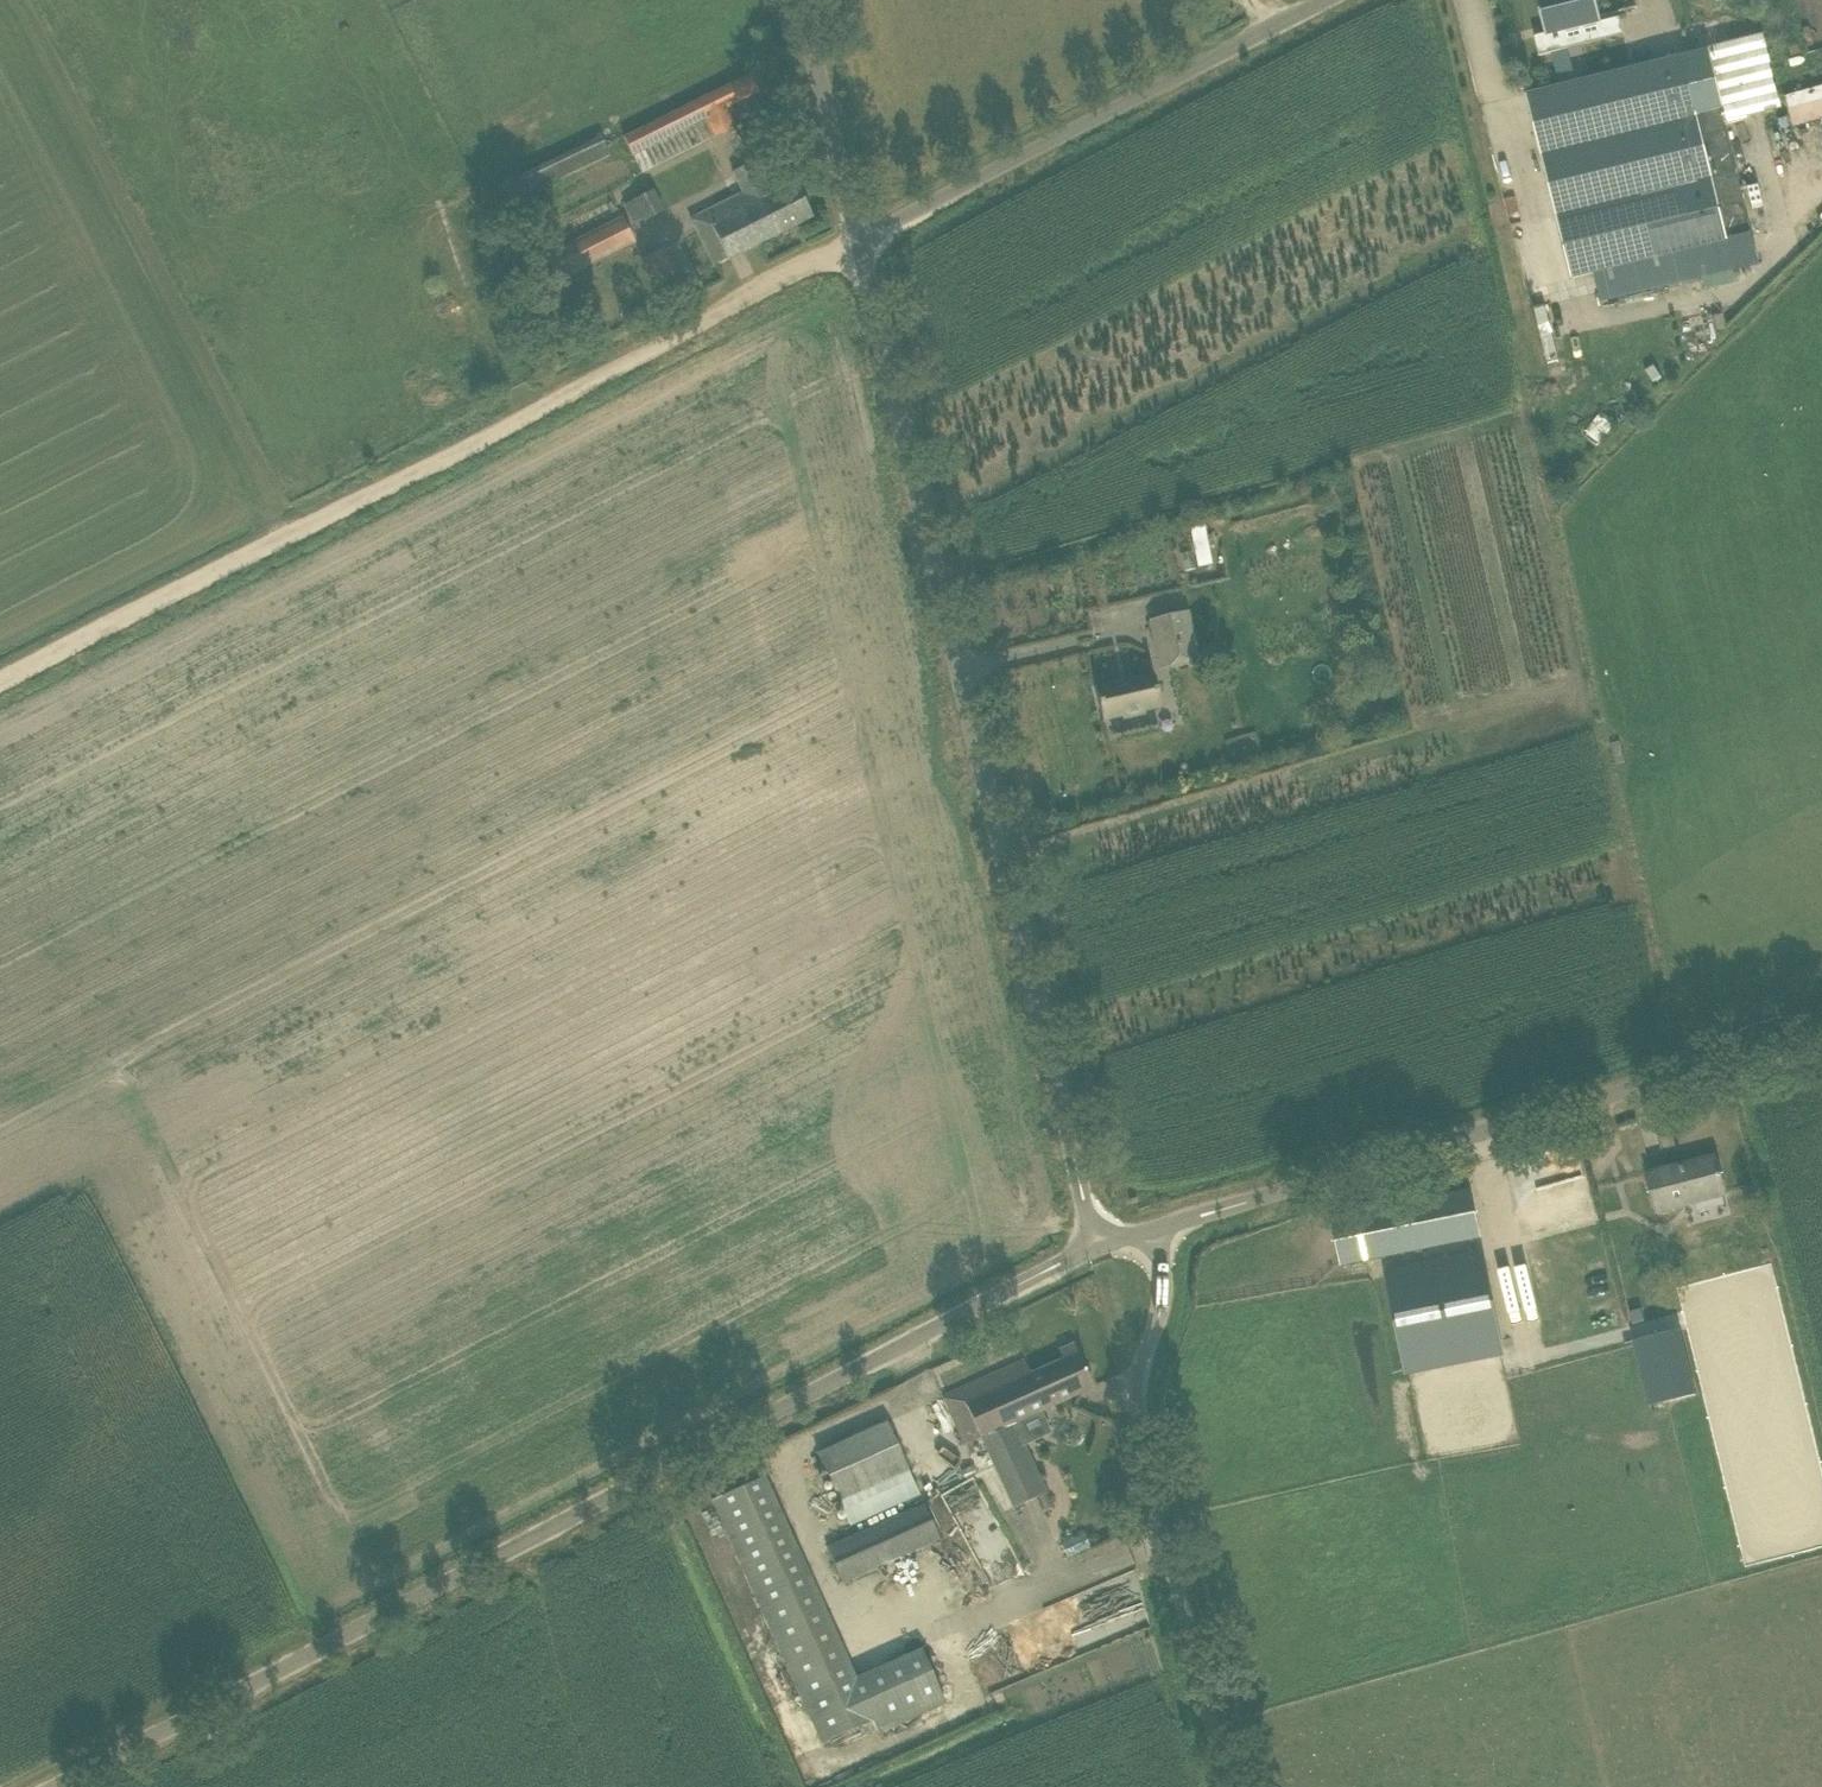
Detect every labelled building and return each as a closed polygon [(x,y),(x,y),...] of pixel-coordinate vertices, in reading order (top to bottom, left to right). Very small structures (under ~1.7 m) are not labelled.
[(1602,22),(1597,0),(1538,0),(1547,34),(1537,36),(1536,31),(1513,36),(1524,80),(1547,74),(1542,55),(1569,48),(1565,31),(1602,22)] [(1802,53),(1799,44),(1790,47),(1793,56),(1802,53)] [(1710,49),(1684,56),(1697,111),(1724,104),(1710,49)] [(1684,56),(1527,94),(1572,279),(1595,273),(1602,302),(1735,270),(1728,240),(1753,234),(1722,110),(1725,109),(1724,104),(1697,111),(1684,56)] [(704,120),(714,137),(735,126),(727,109),(759,93),(750,74),(624,138),(634,156),(704,120)] [(1821,118),(1821,84),(1781,96),(1790,127),(1821,118)] [(504,203),(610,156),(602,138),(497,186),(504,203)] [(770,196),(753,162),(732,172),(742,191),(690,218),(715,266),(813,217),(795,183),(770,196)] [(621,201),(630,223),(659,210),(650,189),(621,201)] [(622,217),(534,262),(548,288),(635,243),(622,217)] [(662,247),(638,259),(655,295),(680,284),(662,247)] [(1158,617),(1165,645),(1184,640),(1178,613),(1158,617)] [(1154,674),(1095,687),(1102,721),(1123,716),(1124,719),(1145,714),(1144,711),(1161,707),(1154,674)] [(1726,1194),(1716,1156),(1647,1174),(1649,1182),(1646,1183),(1648,1188),(1650,1187),(1657,1212),(1726,1194)] [(1561,1189),(1523,1195),(1525,1205),(1563,1199),(1561,1189)] [(1341,1265),(1481,1237),(1472,1191),(1332,1219),(1341,1265)] [(1497,1317),(1485,1256),(1386,1276),(1398,1337),(1497,1317)] [(1645,1321),(1642,1309),(1630,1312),(1633,1324),(1645,1321)] [(1663,1331),(1632,1340),(1650,1406),(1681,1398),(1663,1331)] [(1048,1492),(1014,1421),(1093,1387),(1074,1344),(1059,1350),(1065,1359),(1030,1374),(1024,1360),(943,1396),(963,1444),(982,1436),(1015,1508),(1048,1492)] [(848,1526),(917,1494),(883,1420),(814,1451),(848,1526)] [(920,1649),(855,1678),(764,1477),(712,1500),(823,1744),(874,1722),(879,1735),(946,1705),(920,1649)] [(982,1580),(1015,1568),(984,1482),(952,1494),(982,1580)] [(828,1548),(844,1583),(939,1540),(923,1504),(828,1548)]
